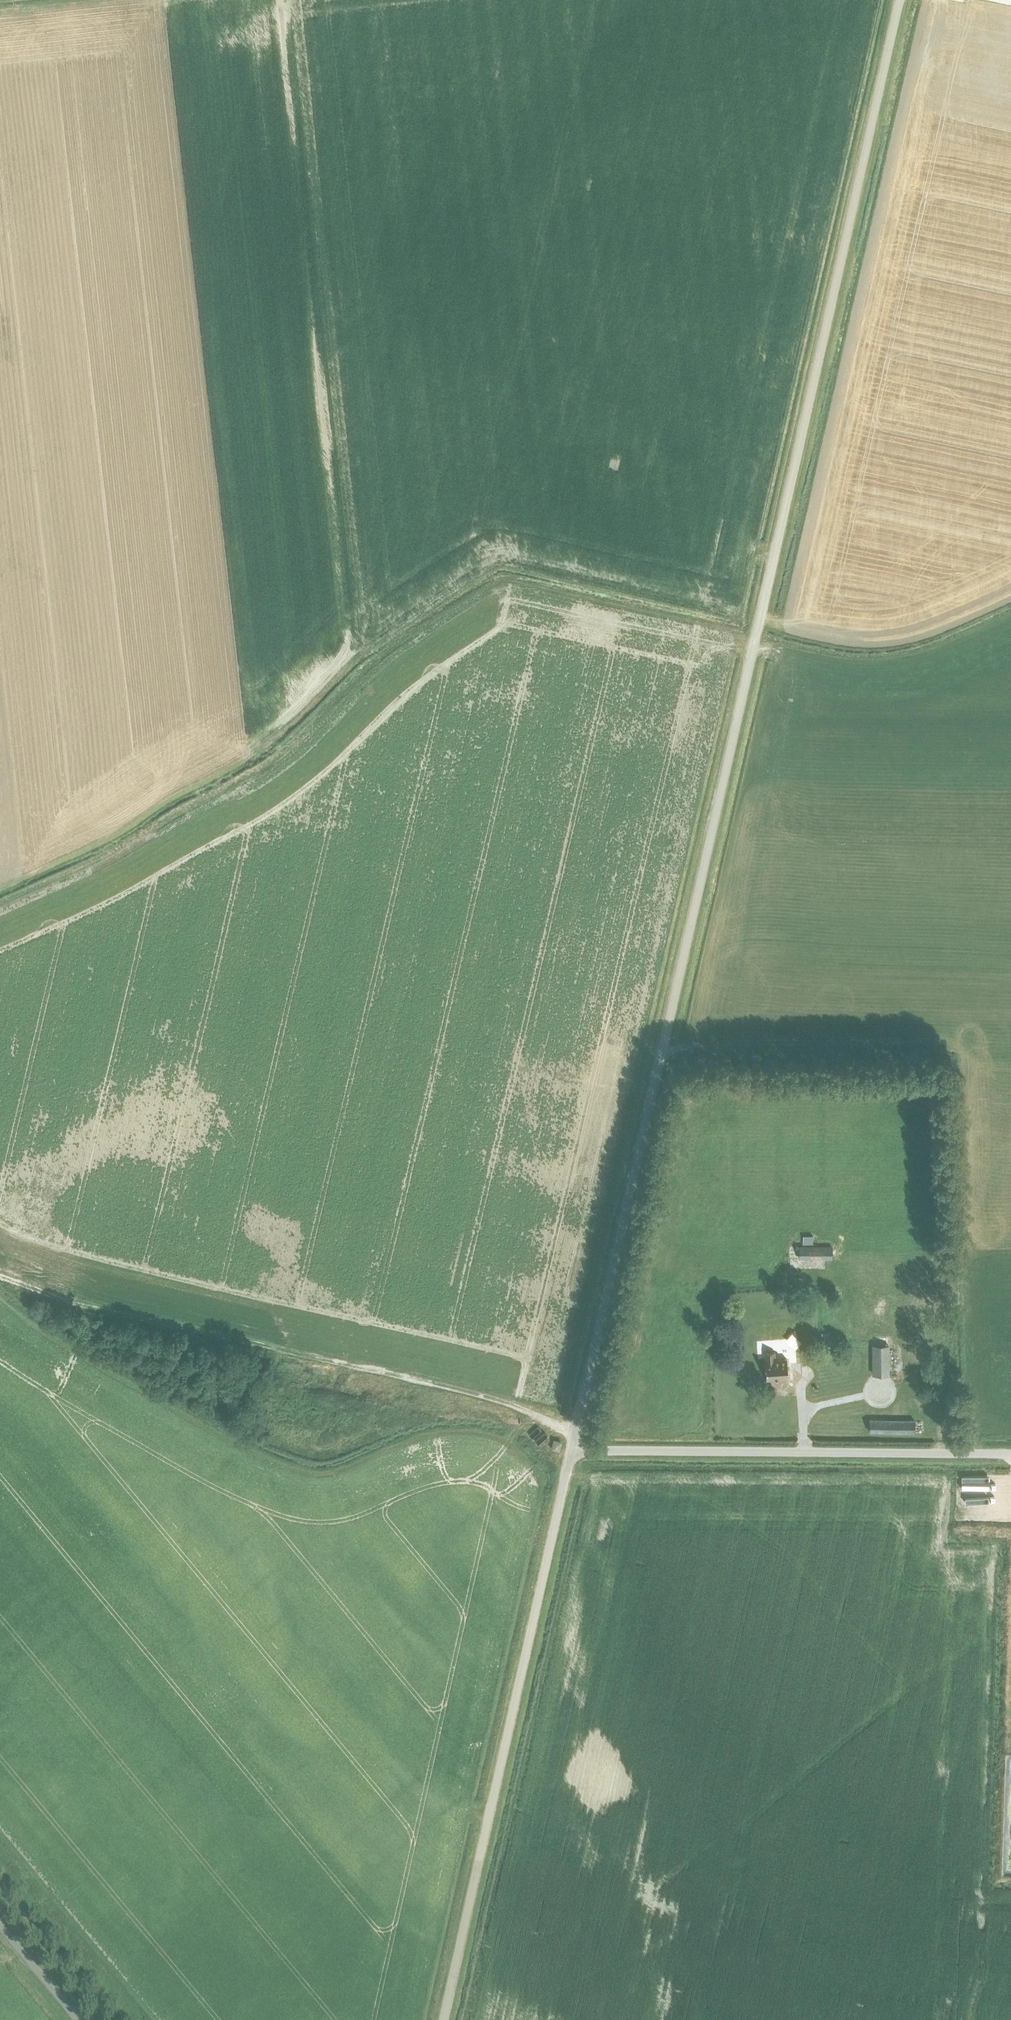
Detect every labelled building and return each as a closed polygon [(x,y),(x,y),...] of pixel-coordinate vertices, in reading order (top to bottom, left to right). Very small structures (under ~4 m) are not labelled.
[(805,1242),(814,1243),(815,1234),(805,1233),(805,1242)] [(800,1258),(832,1258),(832,1246),(800,1246),(800,1258)] [(805,1340),(794,1329),(787,1337),(798,1347),(805,1340)] [(889,1374),(888,1349),(874,1349),(874,1374),(889,1374)] [(788,1377),(787,1358),(776,1359),(775,1351),(765,1352),(767,1379),(788,1377)] [(870,1432),(915,1432),(915,1420),(870,1419),(870,1432)]
